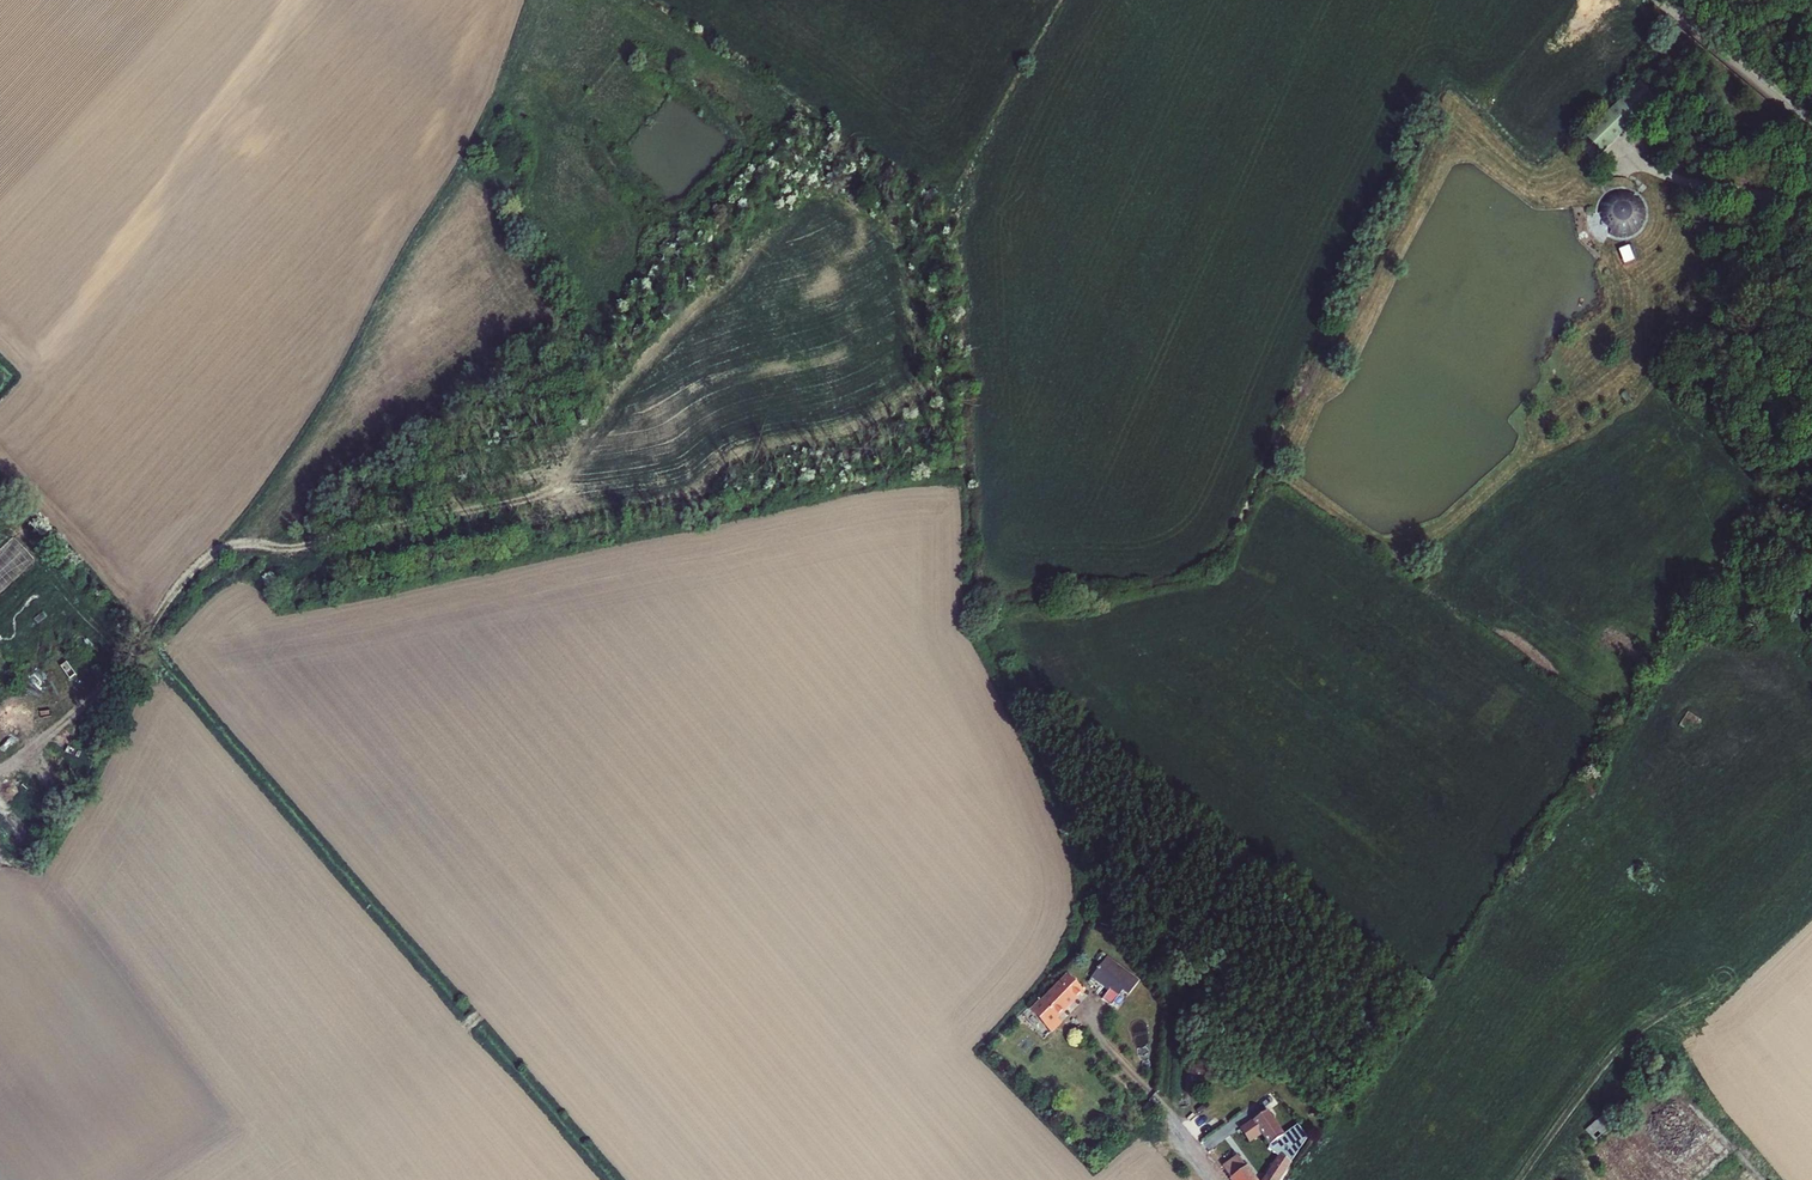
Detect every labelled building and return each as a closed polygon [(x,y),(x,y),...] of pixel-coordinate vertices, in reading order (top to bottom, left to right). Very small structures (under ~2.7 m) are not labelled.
[(1619,239),(1625,240),(1626,240),(1630,240),(1634,239),(1638,238),(1642,235),(1644,233),(1648,229),(1650,224),(1651,218),(1651,213),(1650,208),(1648,203),(1644,199),(1639,195),(1634,193),(1629,192),(1625,192),(1619,193),(1615,195),(1612,197),(1609,199),(1606,205),(1604,208),(1603,213),(1603,220),(1605,226),(1607,230),(1612,235),(1616,238),(1619,239)] [(1620,249),(1624,263),(1633,260),(1628,246),(1620,249)] [(1130,989),(1104,970),(1096,980),(1123,1000),(1130,989)] [(1072,981),(1048,1005),(1063,1020),(1088,996),(1072,981)] [(1257,1120),(1265,1133),(1273,1145),(1287,1136),(1270,1112),(1257,1120)] [(1253,1141),(1265,1133),(1257,1120),(1245,1129),(1253,1141)] [(1294,1163),(1285,1155),(1267,1179),(1282,1179),(1294,1163)] [(1237,1179),(1260,1179),(1250,1168),(1236,1179),(1237,1179)]
